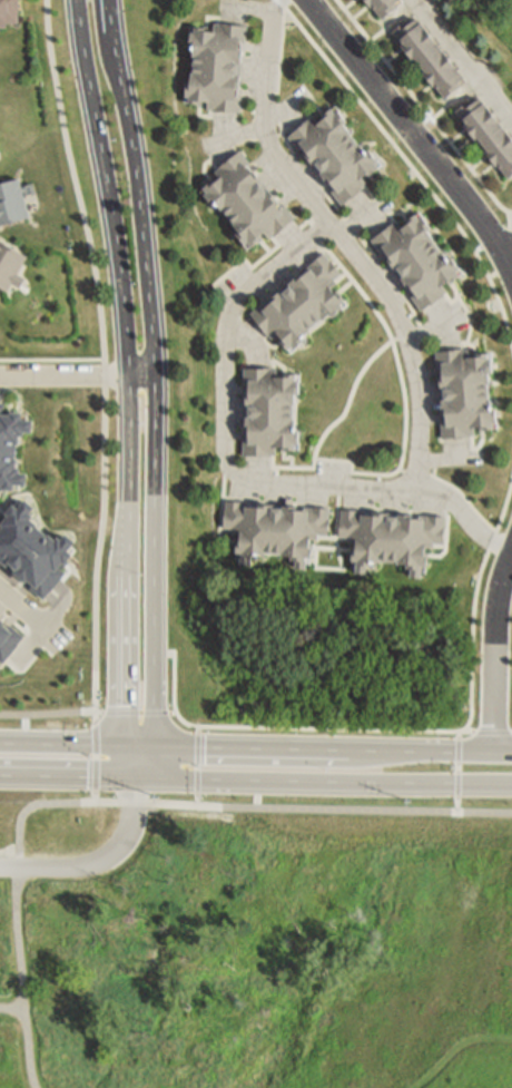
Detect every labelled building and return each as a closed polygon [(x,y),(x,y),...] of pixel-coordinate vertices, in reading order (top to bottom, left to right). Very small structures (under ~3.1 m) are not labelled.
[(3,24),(4,20),(16,20),(16,0),(0,0),(0,24),(3,24)] [(381,18),(403,1),(402,0),(367,0),(381,18)] [(392,28),(443,95),(464,77),(413,12),(392,28)] [(245,21),(244,39),(236,39),(236,45),(239,45),(238,59),(234,58),(233,71),(237,71),(236,84),(233,84),(233,92),(239,92),(238,111),(228,111),(228,114),(209,112),(209,108),(204,108),(205,101),(184,100),(185,92),(181,92),(183,78),(185,78),(186,69),(193,70),(194,48),(189,48),(189,41),(186,40),(187,28),(191,28),(191,21),(211,22),(211,20),(218,20),(218,19),(245,21)] [(508,175),(511,172),(511,138),(476,94),(454,109),(508,175)] [(344,209),(333,194),(338,189),(335,186),(332,187),(324,176),(327,174),(319,163),(316,166),(309,156),(312,154),(306,147),(301,151),(288,136),(296,130),(295,128),(311,117),(313,120),(317,117),(321,121),(337,109),(342,115),(345,114),(353,125),(351,126),(356,133),(351,137),(364,155),(368,151),(372,157),(375,155),(383,166),(380,168),(384,174),(367,186),(370,187),(364,192),(365,193),(344,209)] [(297,225),(274,239),(274,238),(268,242),(267,241),(250,251),(247,245),(243,247),(236,236),(239,234),(235,228),(239,226),(227,207),(221,210),(217,204),(215,205),(207,193),(210,192),(206,185),(224,174),(220,168),(225,165),(223,161),(239,151),(240,154),(248,148),(258,165),(253,168),(257,176),(259,175),(266,185),(263,186),(269,197),(274,195),(282,207),(278,209),(282,214),(287,209),(297,225)] [(28,215),(18,176),(0,181),(0,222),(28,215)] [(427,313),(416,298),(422,294),(419,290),(416,292),(407,281),(411,277),(403,267),(400,269),(393,261),(395,258),(390,251),(384,255),(373,241),(381,235),(378,233),(394,220),(396,224),(401,220),(405,226),(422,213),(426,219),(429,217),(437,228),(435,231),(440,237),(435,242),(447,258),(452,256),(456,262),(459,259),(467,269),(463,273),(467,278),(452,290),(453,292),(447,295),(449,296),(427,313)] [(4,287),(0,285),(0,239),(24,253),(4,287)] [(250,314),(265,302),(269,307),(273,304),(272,302),(283,292),(285,295),(295,287),(293,284),(302,276),(304,280),(311,273),(306,267),(321,255),(326,263),(328,262),(341,276),(337,278),(342,283),(336,287),(349,303),(344,308),(346,311),(335,320),(333,317),(326,323),(322,317),(305,332),(308,335),(303,341),(305,343),(295,352),(293,347),(287,352),(275,337),(273,339),(268,334),(267,334),(250,314)] [(435,448),(435,430),(442,430),(442,424),(439,424),(439,410),(443,410),(443,396),(440,396),(440,385),(443,385),(443,375),(435,375),(435,356),(445,357),(445,354),(464,354),(464,359),(470,359),(470,365),(491,365),(491,373),(494,373),(493,386),(491,386),(491,395),(484,395),(484,418),(489,418),(489,424),(492,424),(492,438),(488,438),(488,444),(467,444),(467,447),(462,447),(462,448),(435,448)] [(239,453),(239,434),(246,434),(246,430),(243,430),(243,415),(247,415),(247,402),(244,402),(244,390),(247,390),(247,381),(239,381),(239,362),(249,362),(249,360),(268,360),(268,364),(274,364),(274,370),(295,371),(295,378),(298,378),(297,392),(295,392),(295,401),(288,401),(288,423),(293,423),(293,430),(296,430),(296,443),(292,443),(292,450),(272,450),(272,452),(266,452),(266,453),(239,453)] [(11,489),(11,483),(23,484),(24,472),(16,472),(17,468),(12,467),(13,458),(12,458),(14,442),(16,442),(17,433),(20,433),(21,429),(29,430),(30,419),(19,418),(19,411),(8,410),(8,413),(2,412),(3,401),(0,401),(0,484),(0,488),(11,489)] [(235,504),(254,506),(253,512),(258,513),(258,510),(273,510),(273,514),(286,514),(286,511),(297,511),(297,514),(306,516),(307,508),(326,508),(325,518),(328,518),(327,538),(323,538),(323,543),(316,542),(316,563),(308,563),(308,567),(294,566),(294,563),(285,562),(286,556),(264,556),(264,560),(257,560),(256,563),(244,563),(244,558),(236,558),(237,538),(235,538),(235,532),(234,532),(235,504)] [(348,510),(367,511),(366,519),(372,519),(372,516),(386,517),(386,521),(400,522),(400,518),(411,519),(411,522),(420,522),(421,516),(440,517),(439,527),(441,527),(440,546),(436,546),(435,551),(430,550),(427,571),(420,571),(420,574),(406,574),(406,570),(397,570),(397,563),(376,561),(376,567),(368,566),(368,570),(355,569),(356,565),(348,563),(351,545),(348,543),(348,538),(347,538),(348,510)] [(3,666),(27,638),(12,627),(10,629),(6,626),(8,623),(0,616),(0,663),(3,666)]
